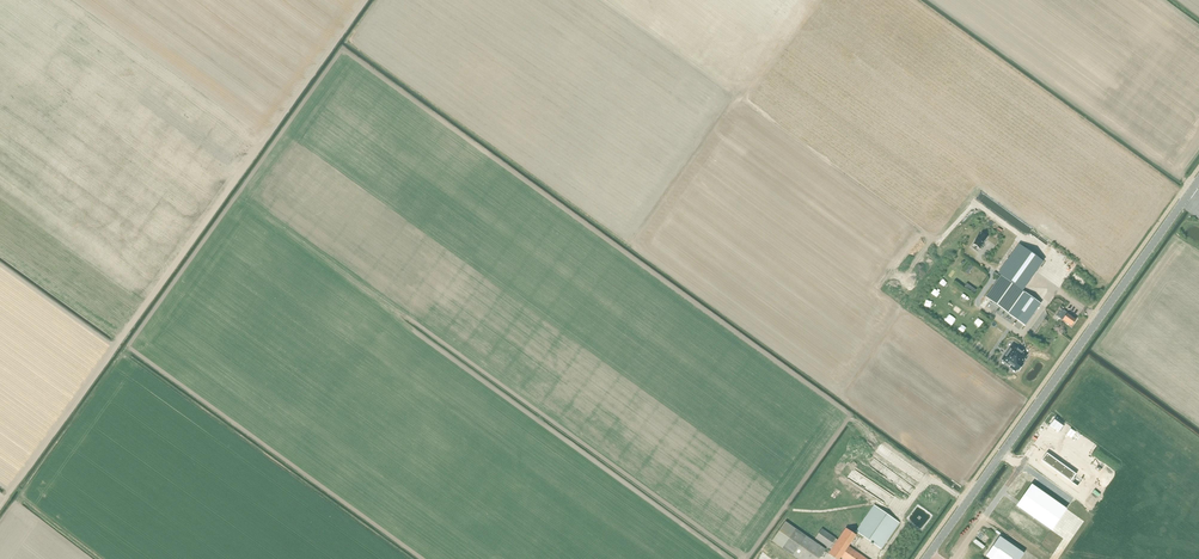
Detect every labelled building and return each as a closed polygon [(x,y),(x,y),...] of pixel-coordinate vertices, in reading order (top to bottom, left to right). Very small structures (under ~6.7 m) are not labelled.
[(979,236),(975,241),(976,241),(974,244),(980,249),(984,244),(983,243),(987,237),(981,233),(979,236)] [(1001,276),(985,297),(1025,326),(1041,304),(1022,291),(1043,262),(1019,244),(997,274),(1001,276)] [(1076,320),(1064,311),(1059,318),(1071,327),(1076,320)] [(1013,345),(1002,360),(1011,366),(1010,368),(1013,370),(1014,369),(1019,372),(1024,365),(1023,364),(1026,360),(1025,360),(1028,356),(1023,353),(1024,351),(1019,348),(1018,349),(1013,345)] [(1047,453),(1041,460),(1077,487),(1082,480),(1076,475),(1076,474),(1047,453)] [(1032,485),(1017,506),(1051,530),(1066,509),(1032,485)] [(874,505),(856,531),(881,549),(900,523),(874,505)] [(796,529),(786,522),(773,541),(783,548),(799,558),(819,558),(826,550),(796,529)] [(816,538),(832,550),(829,554),(836,558),(840,558),(842,557),(844,558),(866,558),(849,547),(857,536),(847,529),(838,540),(822,529),(816,538)] [(990,558),(1020,558),(1024,554),(1000,537),(986,556),(990,558)]
